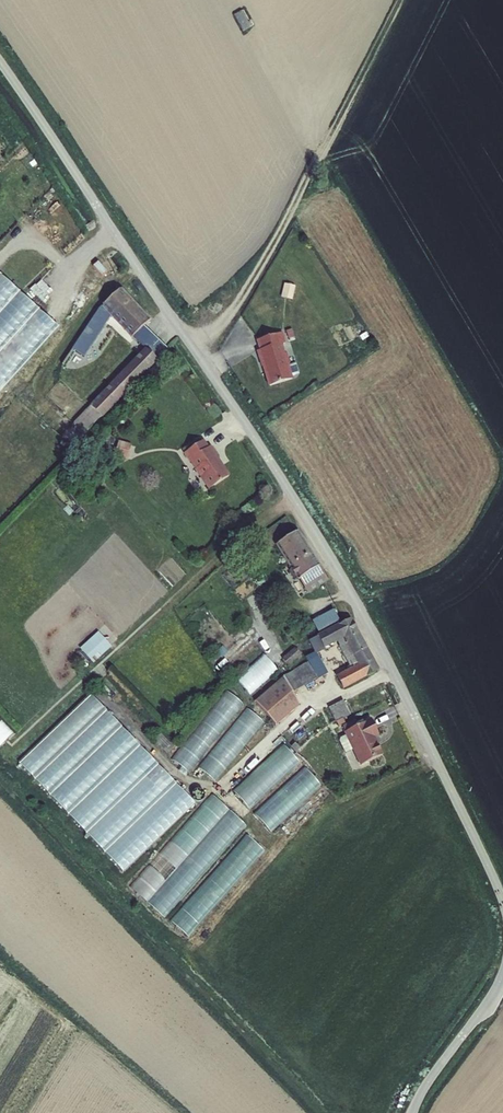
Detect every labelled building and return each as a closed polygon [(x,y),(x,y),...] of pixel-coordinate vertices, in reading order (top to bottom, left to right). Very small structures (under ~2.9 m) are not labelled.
[(236,13),(244,31),(254,27),(246,9),(236,13)] [(106,272),(98,262),(93,266),(101,276),(106,272)] [(58,328),(0,275),(0,392),(58,328)] [(283,296),(294,299),(297,286),(286,283),(283,296)] [(148,322),(118,291),(101,307),(110,316),(131,338),(132,337),(144,326),(148,322)] [(84,358),(110,316),(101,307),(98,309),(72,350),(84,358)] [(167,349),(144,326),(132,337),(144,349),(156,361),(167,349)] [(292,329),(286,331),(288,339),(294,337),(292,329)] [(286,343),(283,333),(256,341),(259,351),(256,352),(261,367),(262,367),(268,387),(293,379),(292,376),(289,366),(288,365),(290,364),(287,354),(285,354),(282,345),(286,343)] [(156,361),(145,349),(144,349),(89,407),(101,417),(102,419),(157,362),(156,361)] [(296,363),(289,366),(292,376),(299,374),(296,363)] [(62,435),(73,446),(101,417),(89,407),(62,435)] [(190,462),(208,490),(230,476),(219,459),(211,446),(208,448),(204,440),(183,454),(189,463),(190,462)] [(131,445),(118,441),(114,456),(126,460),(131,445)] [(320,567),(298,531),(275,546),(290,570),(289,571),(295,579),(295,578),(297,581),(299,581),(308,594),(327,581),(319,567),(320,567)] [(334,610),(312,621),(319,633),(340,622),(334,610)] [(366,678),(380,671),(352,619),(339,626),(338,625),(317,636),(317,637),(325,650),(338,643),(340,646),(339,647),(350,666),(351,669),(348,670),(344,672),(342,674),(336,677),(344,690),(366,679),(366,678)] [(112,647),(98,632),(79,649),(93,664),(112,647)] [(305,659),(308,663),(283,678),(293,695),(327,674),(317,654),(325,651),(325,650),(317,637),(309,642),(314,653),(305,659)] [(295,649),(282,659),(289,667),(301,657),(295,649)] [(278,670),(263,654),(234,678),(249,695),(278,670)] [(283,678),(255,702),(275,726),(299,706),(293,695),(283,678)] [(177,762),(194,774),(244,701),(226,689),(177,762)] [(20,761),(123,872),(197,805),(93,693),(20,761)] [(344,701),(329,708),(336,722),(343,719),(351,715),(344,701)] [(216,781),(267,723),(251,709),(200,766),(216,781)] [(0,719),(0,747),(14,734),(0,719)] [(343,719),(336,722),(339,727),(345,724),(343,719)] [(360,767),(384,756),(376,739),(379,737),(370,719),(366,722),(357,728),(345,733),(344,734),(345,737),(352,751),(360,767)] [(342,726),(345,733),(357,728),(354,721),(342,726)] [(164,733),(157,737),(165,751),(172,746),(164,733)] [(352,751),(345,737),(340,739),(339,742),(345,754),(352,751)] [(300,749),(295,743),(295,744),(291,748),(296,753),(300,749)] [(285,744),(235,790),(251,808),(301,761),(285,744)] [(307,767),(256,813),(272,831),(323,784),(307,767)] [(214,794),(133,888),(167,917),(247,823),(214,794)] [(248,834),(174,922),(191,937),(265,849),(248,834)]
